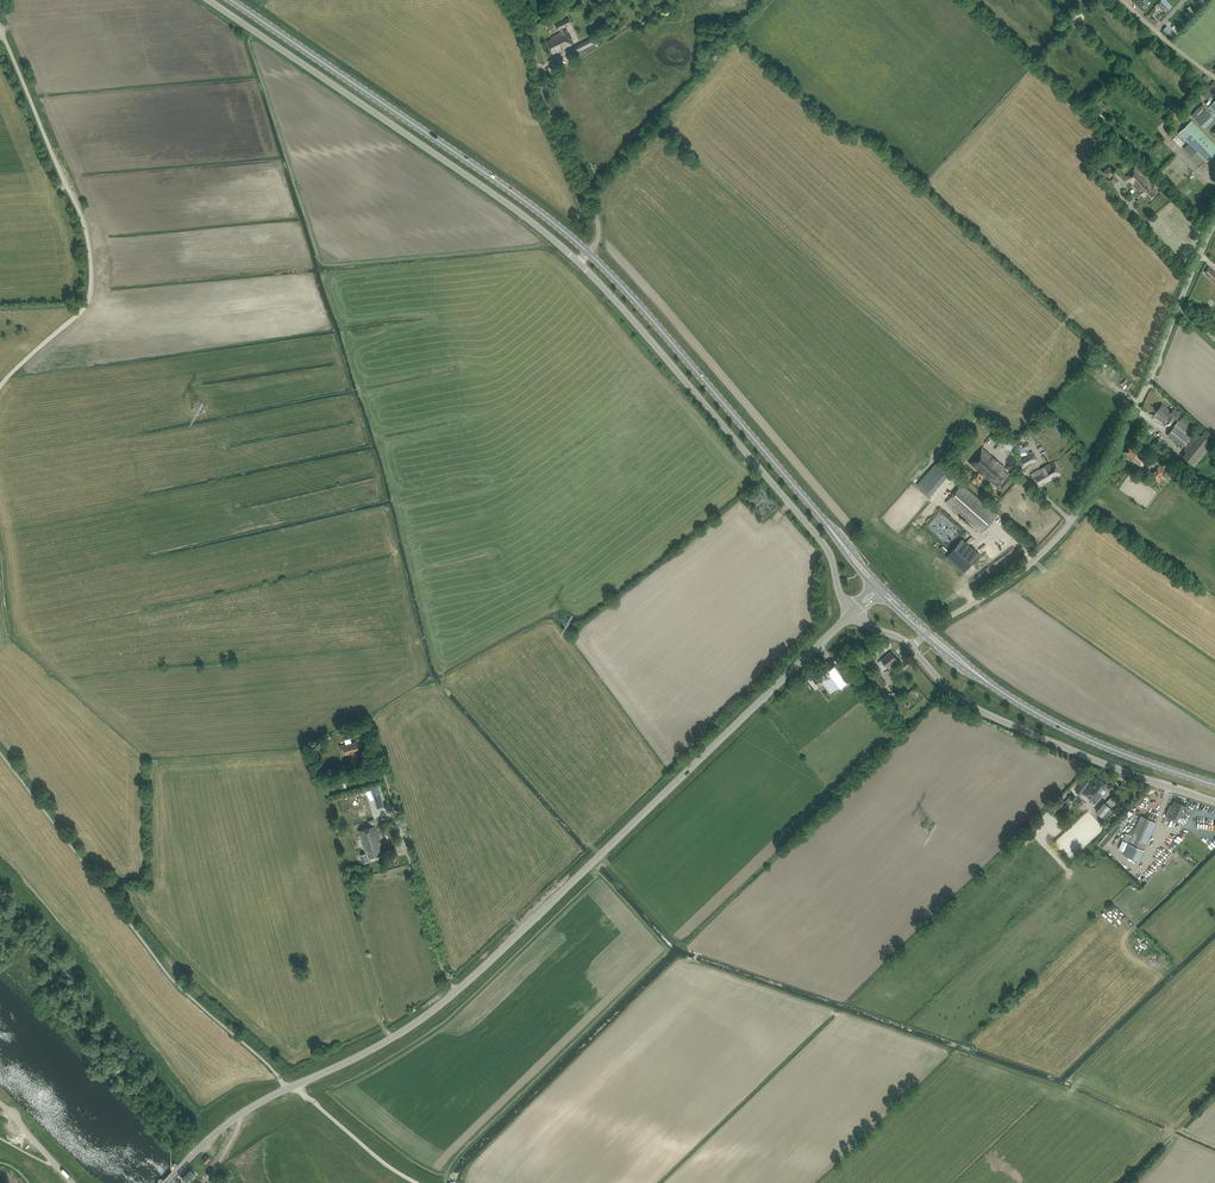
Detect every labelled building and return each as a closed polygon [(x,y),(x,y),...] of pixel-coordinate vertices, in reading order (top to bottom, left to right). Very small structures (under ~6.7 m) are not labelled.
[(1066,9),(1071,5),(1067,0),(1062,4),(1066,9)] [(553,53),(573,44),(567,31),(565,31),(563,28),(571,24),(569,18),(556,25),(558,30),(559,30),(560,33),(551,38),(552,39),(547,41),(553,53)] [(1092,21),(1088,25),(1093,30),(1097,26),(1092,21)] [(586,47),(595,43),(593,38),(584,43),(575,47),(577,52),(586,47)] [(1048,57),(1045,60),(1052,67),(1055,63),(1048,57)] [(1211,100),(1214,95),(1214,81),(1214,80),(1213,81),(1203,94),(1204,95),(1211,100)] [(1206,108),(1196,119),(1205,128),(1214,118),(1206,108)] [(1192,121),(1179,133),(1207,161),(1214,153),(1214,145),(1192,121)] [(1109,177),(1115,171),(1109,165),(1103,172),(1109,177)] [(1126,176),(1148,201),(1159,191),(1154,186),(1153,187),(1135,167),(1126,176)] [(1118,180),(1113,175),(1108,179),(1113,185),(1118,180)] [(1205,271),(1208,274),(1207,275),(1214,283),(1214,272),(1209,266),(1205,271)] [(1156,411),(1166,419),(1170,414),(1178,421),(1168,434),(1183,446),(1185,448),(1184,449),(1186,451),(1183,456),(1195,465),(1213,442),(1199,430),(1192,439),(1190,437),(1186,434),(1196,421),(1185,413),(1186,412),(1181,408),(1179,412),(1174,408),(1172,411),(1162,404),(1156,411)] [(996,431),(990,437),(1009,454),(1017,444),(1006,434),(1003,437),(996,431)] [(1131,445),(1125,452),(1132,458),(1131,459),(1141,467),(1149,457),(1136,446),(1135,448),(1131,445)] [(969,462),(998,487),(1008,475),(1002,469),(1004,467),(982,447),(969,462)] [(1033,463),(1036,461),(1033,453),(1021,459),(1024,466),(1032,462),(1033,463)] [(949,474),(936,462),(917,485),(930,496),(949,474)] [(1038,486),(1061,474),(1054,462),(1051,464),(1051,465),(1050,466),(1049,464),(1031,474),(1038,486)] [(1128,464),(1124,469),(1129,473),(1132,468),(1128,464)] [(1159,466),(1150,476),(1156,481),(1164,471),(1159,466)] [(997,515),(962,484),(946,502),(981,534),(997,515)] [(765,514),(776,507),(766,490),(754,497),(759,505),(762,504),(764,507),(762,508),(765,514)] [(963,572),(979,554),(961,538),(945,556),(963,572)] [(839,652),(835,649),(831,653),(834,657),(839,652)] [(890,652),(881,659),(887,667),(897,659),(890,652)] [(872,679),(873,680),(870,683),(876,691),(880,688),(886,683),(879,674),(872,679)] [(345,744),(339,746),(341,751),(344,750),(346,755),(350,754),(353,765),(360,763),(357,753),(356,753),(355,751),(359,750),(357,741),(346,745),(345,744)] [(1104,789),(1107,785),(1098,778),(1095,782),(1093,780),(1083,794),(1096,803),(1105,790),(1104,789)] [(1084,779),(1075,791),(1080,795),(1089,783),(1084,779)] [(380,792),(373,794),(377,808),(385,806),(380,792)] [(1170,805),(1165,815),(1180,822),(1187,807),(1174,801),(1172,806),(1170,805)] [(1104,802),(1096,812),(1104,819),(1113,809),(1104,802)] [(1126,814),(1121,819),(1124,822),(1129,817),(1126,814)] [(1123,854),(1137,860),(1139,861),(1142,854),(1156,822),(1140,815),(1139,819),(1131,836),(1125,833),(1122,840),(1128,843),(1126,847),(1125,850),(1123,854)] [(368,851),(369,857),(382,853),(380,846),(382,846),(374,819),(357,824),(365,852),(368,851)] [(393,828),(386,830),(388,838),(391,837),(392,840),(396,839),(395,836),(396,836),(393,828)] [(366,853),(360,855),(363,863),(369,861),(366,853)] [(381,872),(374,875),(376,881),(384,878),(381,872)] [(205,1163),(209,1159),(210,1158),(206,1155),(202,1159),(205,1163)]
